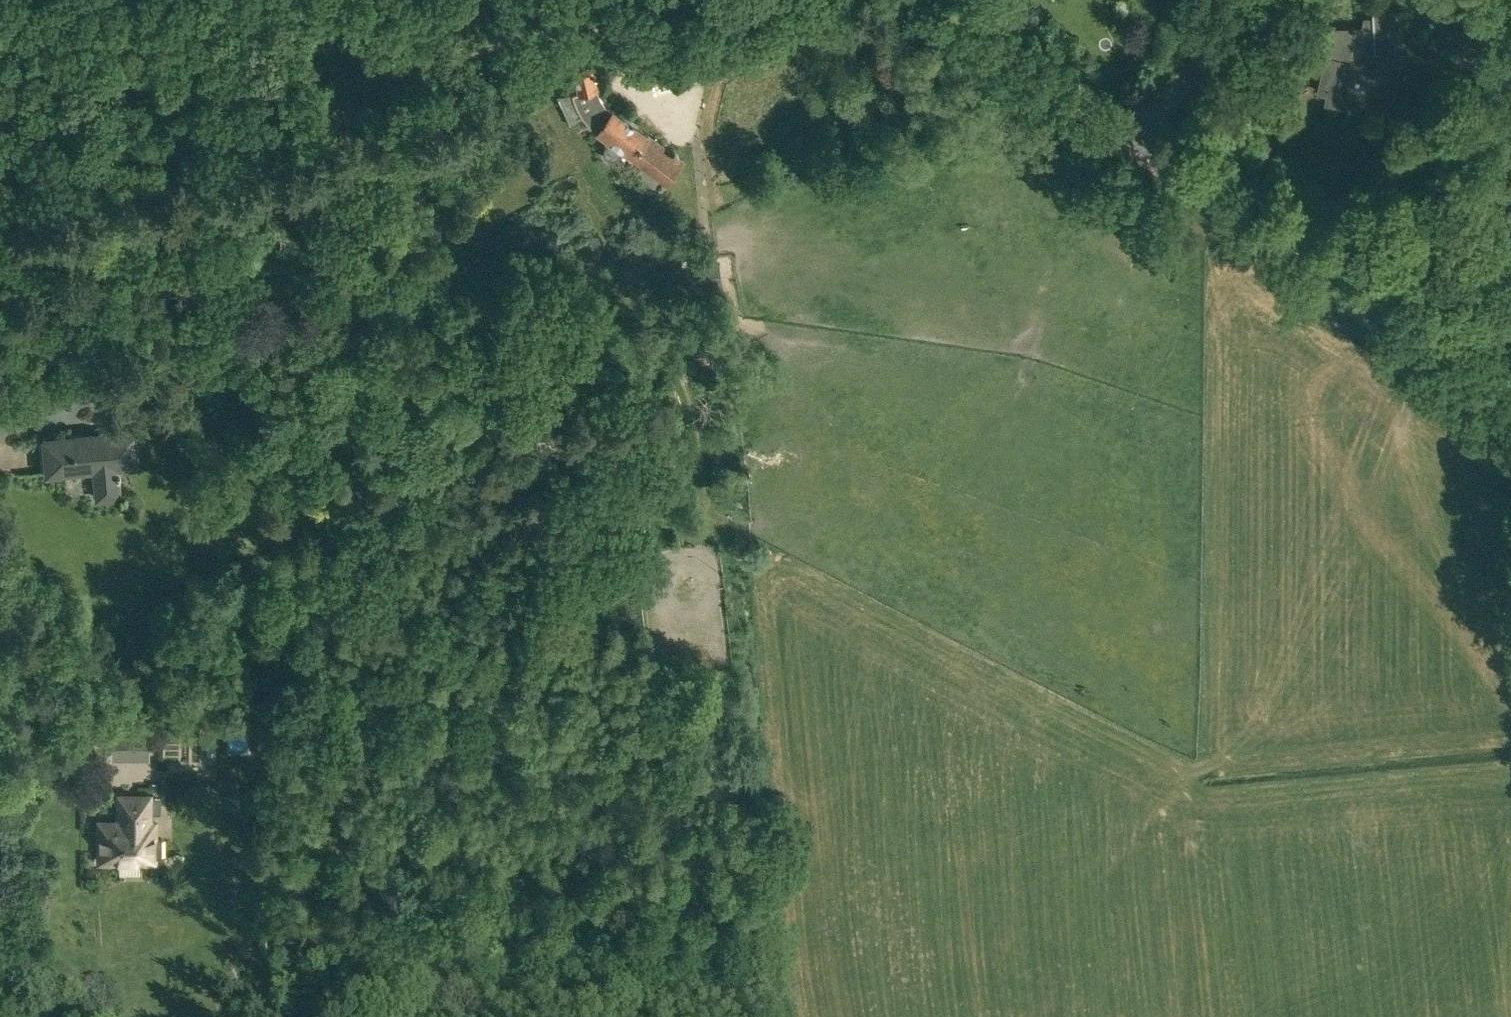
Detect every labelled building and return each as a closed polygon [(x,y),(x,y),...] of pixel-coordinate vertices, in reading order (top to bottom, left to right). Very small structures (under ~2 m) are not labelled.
[(1358,107),(1359,102),(1391,110),(1404,56),(1378,49),(1377,43),(1397,42),(1395,12),(1375,13),(1375,17),(1366,18),(1367,26),(1330,27),(1331,43),(1329,55),(1320,90),(1329,92),(1327,100),(1358,107)] [(622,150),(668,183),(684,160),(644,132),(613,110),(612,111),(609,109),(606,107),(604,104),(602,101),(600,98),(598,95),(597,91),(596,88),(605,86),(599,61),(573,67),(579,92),(559,97),(564,111),(571,125),(583,117),(586,120),(589,124),(592,127),(609,139),(604,146),(602,151),(605,156),(609,159),(614,160),(618,156),(622,150)] [(643,247),(650,263),(660,259),(653,243),(643,247)] [(680,329),(682,358),(711,355),(709,327),(706,300),(723,298),(722,288),(719,262),(676,267),(679,292),(683,292),(687,329),(680,329)] [(95,470),(97,498),(120,496),(118,468),(139,466),(135,430),(44,438),(47,475),(95,470)] [(162,777),(161,755),(126,757),(127,779),(162,777)] [(101,861),(159,862),(159,859),(164,859),(164,838),(159,838),(159,820),(153,820),(153,812),(160,812),(160,799),(122,799),(121,825),(101,825),(101,861)]
